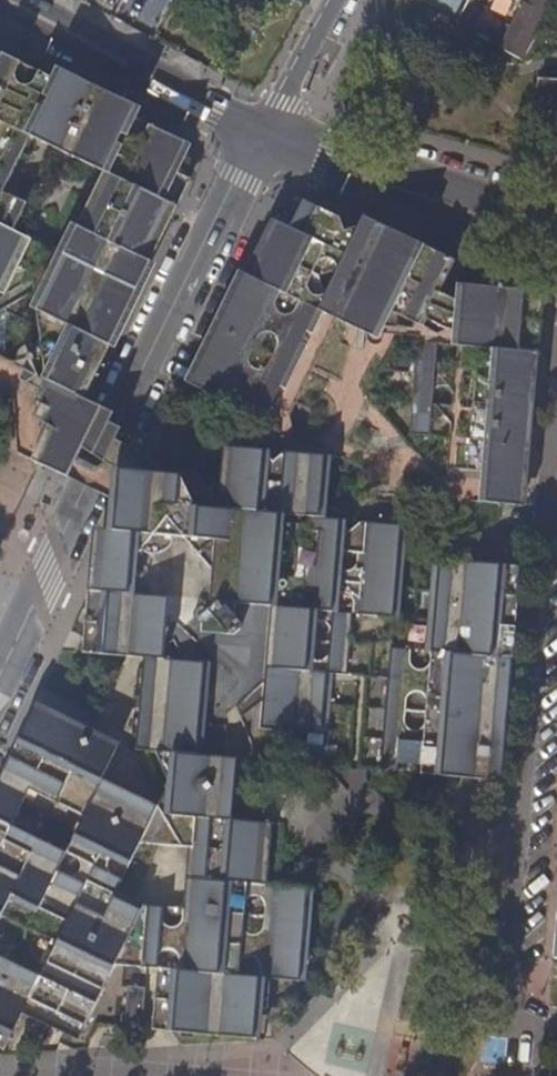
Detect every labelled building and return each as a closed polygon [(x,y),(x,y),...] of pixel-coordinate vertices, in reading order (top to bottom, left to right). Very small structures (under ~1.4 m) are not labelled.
[(450,15),(459,0),(422,0),(450,15)] [(522,61),(555,0),(527,0),(511,31),(505,28),(496,46),(522,61)] [(168,164),(163,174),(171,178),(167,187),(175,191),(190,161),(191,159),(186,138),(130,111),(136,99),(115,90),(62,66),(57,74),(56,77),(46,72),(0,50),(0,85),(12,90),(13,88),(33,98),(34,95),(37,97),(42,108),(48,125),(31,132),(41,164),(51,144),(84,159),(105,169),(66,252),(35,238),(34,238),(21,265),(52,281),(51,283),(68,291),(78,270),(73,267),(78,258),(76,257),(89,229),(124,246),(125,243),(130,245),(128,248),(144,256),(156,230),(153,232),(149,234),(146,235),(143,235),(139,234),(135,231),(131,224),(122,228),(97,215),(103,202),(100,201),(104,193),(108,188),(110,189),(112,190),(114,191),(122,188),(116,173),(139,125),(174,142),(166,163),(168,164)] [(537,101),(556,103),(556,79),(540,77),(537,101)] [(8,175),(41,164),(31,132),(48,125),(42,108),(37,97),(34,95),(33,98),(13,88),(12,90),(0,85),(0,171),(8,175)] [(156,230),(175,191),(167,187),(171,178),(163,174),(168,164),(166,163),(174,142),(139,125),(116,173),(122,188),(114,191),(112,190),(110,189),(108,188),(104,193),(100,201),(103,202),(97,215),(122,228),(131,224),(135,231),(139,234),(143,235),(146,235),(149,234),(153,232),(156,230)] [(34,238),(35,238),(48,210),(25,199),(41,164),(8,175),(0,171),(0,222),(34,238)] [(239,373),(226,402),(291,434),(322,449),(345,460),(376,475),(374,486),(388,487),(387,494),(446,499),(485,502),(486,485),(499,486),(500,479),(500,474),(528,477),(538,360),(542,309),(531,296),(532,291),(527,291),(513,275),(504,283),(488,266),(475,278),(470,291),(460,289),(463,276),(449,282),(452,275),(319,218),(279,224),(213,361),(239,373)] [(21,265),(34,238),(0,222),(0,314),(17,304),(7,286),(10,278),(15,271),(17,272),(21,265)] [(58,320),(102,342),(107,333),(144,256),(128,248),(130,245),(125,243),(124,246),(89,229),(76,257),(78,258),(73,267),(78,270),(68,291),(71,292),(58,320)] [(25,397),(15,393),(20,454),(51,471),(86,399),(111,346),(102,342),(58,320),(71,292),(68,291),(51,283),(38,311),(37,349),(39,352),(38,357),(37,362),(35,365),(34,376),(35,382),(36,390),(32,394),(25,397)] [(20,309),(17,304),(0,314),(0,321),(20,309)] [(15,393),(25,397),(32,394),(36,390),(35,382),(34,376),(33,367),(35,365),(37,362),(38,357),(38,352),(37,349),(32,344),(27,343),(23,343),(18,344),(12,343),(17,333),(7,329),(0,333),(0,386),(6,389),(15,393)] [(90,489),(120,427),(110,423),(115,413),(86,399),(51,471),(90,489)] [(122,428),(120,427),(90,489),(100,494),(112,500),(109,529),(95,529),(89,593),(153,461),(148,455),(152,447),(120,432),(122,428)] [(291,434),(285,446),(290,450),(294,452),(345,460),(322,449),(291,434)] [(219,509),(221,480),(197,478),(184,482),(165,481),(152,485),(150,490),(157,497),(140,502),(146,505),(145,508),(135,509),(134,524),(129,525),(129,527),(131,535),(135,543),(143,549),(152,553),(133,591),(145,599),(139,610),(131,626),(171,629),(269,637),(280,514),(219,509)] [(225,481),(221,480),(219,509),(280,514),(269,637),(258,755),(288,730),(324,734),(329,678),(343,679),(348,618),(389,622),(395,533),(354,530),(343,540),(331,528),(292,525),(286,487),(248,484),(242,494),(225,481)] [(389,647),(380,769),(401,771),(411,763),(419,772),(487,779),(492,769),(487,764),(491,718),(496,718),(508,565),(436,559),(427,663),(425,667),(422,670),(420,670),(415,669),(411,666),(409,662),(409,648),(389,647)] [(258,755),(269,637),(171,629),(131,626),(122,641),(143,643),(136,738),(150,739),(153,792),(190,795),(191,791),(196,792),(200,789),(204,789),(207,787),(207,784),(205,779),(217,770),(218,756),(231,757),(242,758),(254,759),(258,755)] [(3,937),(26,893),(80,918),(84,911),(97,917),(101,909),(110,913),(114,905),(119,908),(149,847),(192,849),(193,840),(198,839),(204,834),(206,830),(207,826),(205,820),(202,817),(199,815),(194,814),(189,815),(184,820),(100,812),(101,802),(78,791),(82,780),(64,771),(67,764),(65,762),(67,756),(59,745),(61,741),(56,739),(61,729),(32,714),(0,782),(0,936),(3,937)] [(83,740),(82,743),(83,745),(84,747),(87,749),(82,759),(89,762),(88,767),(90,770),(94,773),(95,773),(98,773),(101,772),(104,767),(104,765),(103,762),(100,759),(104,750),(97,746),(99,742),(98,740),(96,736),(93,734),(90,734),(87,734),(83,740)] [(278,980),(302,982),(308,982),(315,892),(276,888),(282,826),(236,823),(222,822),(208,849),(207,865),(210,866),(207,900),(203,900),(202,924),(205,924),(205,931),(218,933),(217,943),(180,940),(176,991),(172,992),(172,1002),(175,1002),(174,1013),(171,1012),(169,1032),(260,1040),(264,1009),(275,1010),(278,980)] [(13,1041),(31,1004),(87,1032),(119,966),(162,970),(167,930),(144,919),(140,928),(125,920),(121,922),(118,926),(118,929),(120,934),(121,935),(114,937),(109,932),(106,932),(102,931),(98,933),(95,936),(93,946),(80,944),(80,945),(64,950),(46,985),(13,969),(10,969),(5,969),(1,972),(0,973),(0,1035),(13,1041)]
